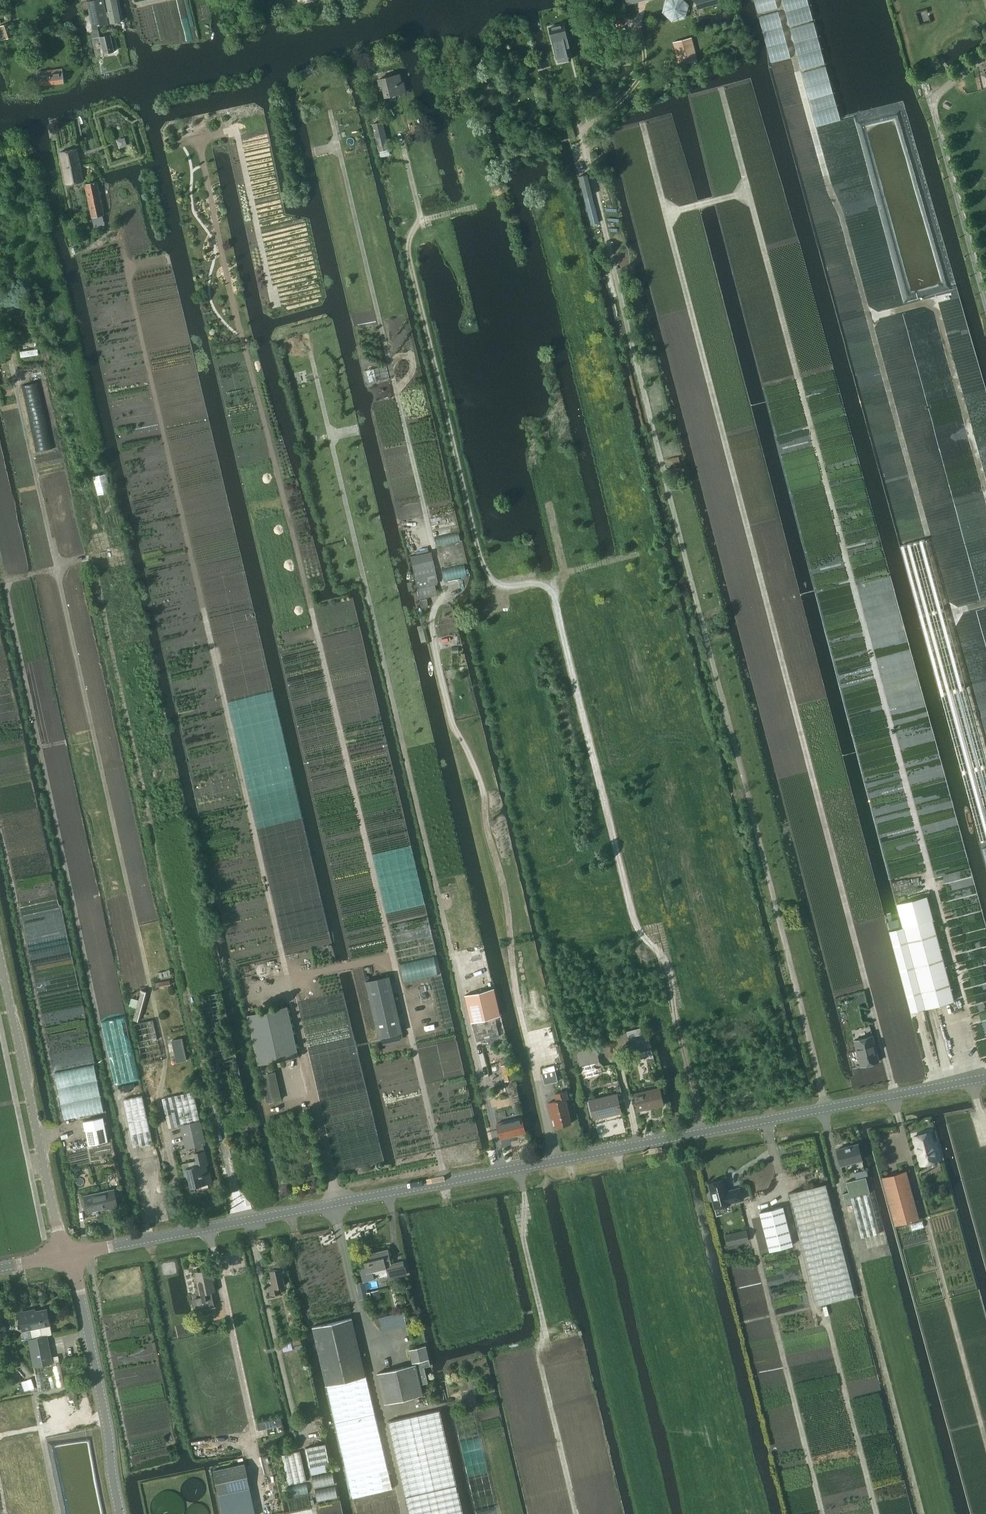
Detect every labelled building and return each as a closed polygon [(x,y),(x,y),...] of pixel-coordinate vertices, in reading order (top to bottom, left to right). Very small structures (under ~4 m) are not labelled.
[(93,31),(92,32),(94,42),(101,41),(104,54),(114,51),(110,35),(99,37),(97,26),(108,24),(103,0),(96,0),(87,2),(93,31)] [(111,24),(121,22),(116,0),(106,0),(111,24)] [(671,22),(685,18),(688,5),(683,0),(664,0),(662,12),(671,22)] [(697,9),(720,3),(719,0),(694,0),(697,9)] [(2,40),(12,37),(8,24),(0,26),(0,35),(2,40)] [(563,24),(549,28),(552,39),(553,39),(559,62),(570,59),(565,36),(566,36),(563,24)] [(673,42),(679,64),(697,59),(691,37),(673,42)] [(38,72),(39,86),(64,82),(62,69),(38,72)] [(388,96),(406,92),(403,82),(401,83),(399,74),(378,79),(379,85),(382,84),(385,98),(388,97),(388,96)] [(372,124),(379,151),(389,149),(382,121),(372,124)] [(60,152),(66,184),(84,181),(77,149),(60,152)] [(578,176),(584,197),(592,195),(587,174),(578,176)] [(85,184),(92,218),(104,215),(97,181),(85,184)] [(19,351),(20,357),(37,354),(36,348),(19,351)] [(367,372),(369,383),(390,379),(388,368),(367,372)] [(93,477),(97,495),(110,492),(106,473),(93,477)] [(900,546),(940,694),(965,687),(925,539),(900,546)] [(434,585),(438,584),(433,560),(412,565),(419,599),(436,595),(434,585)] [(419,600),(421,607),(427,606),(426,599),(419,600)] [(941,695),(982,847),(985,862),(985,714),(972,718),(964,689),(941,695)] [(889,930),(888,931),(910,1012),(924,1009),(925,1008),(935,1006),(954,1001),(932,919),(926,896),(897,904),(903,927),(899,928),(898,928),(897,923),(888,925),(890,930),(889,930)] [(389,976),(366,981),(378,1037),(381,1037),(388,1035),(389,1042),(399,1040),(398,1033),(399,1033),(402,1032),(389,976)] [(154,983),(155,988),(171,985),(169,980),(154,983)] [(465,995),(471,1022),(500,1015),(494,989),(465,995)] [(133,1021),(139,1022),(147,992),(141,991),(133,1021)] [(248,1016),(259,1065),(261,1065),(264,1075),(262,1075),(268,1103),(281,1100),(275,1073),(273,1073),(271,1063),(298,1057),(287,1007),(248,1016)] [(500,1037),(495,1018),(471,1024),(476,1043),(500,1037)] [(641,1028),(627,1031),(629,1038),(632,1053),(646,1049),(647,1055),(653,1054),(649,1033),(642,1035),(641,1028)] [(870,1036),(852,1041),(859,1067),(864,1065),(866,1067),(870,1066),(872,1063),(875,1062),(871,1046),(873,1046),(870,1036)] [(182,1038),(172,1040),(176,1062),(186,1060),(182,1038)] [(595,1045),(576,1050),(579,1065),(599,1061),(595,1045)] [(509,1063),(501,1065),(505,1081),(513,1079),(509,1063)] [(542,1076),(544,1085),(558,1082),(556,1072),(542,1076)] [(634,1094),(638,1111),(664,1105),(660,1088),(634,1094)] [(169,1128),(181,1125),(200,1121),(194,1092),(163,1099),(169,1128)] [(557,1101),(548,1104),(550,1114),(553,1113),(556,1128),(572,1124),(567,1100),(569,1099),(567,1092),(555,1094),(557,1101)] [(616,1093),(589,1100),(593,1115),(608,1111),(609,1115),(621,1112),(616,1093)] [(123,1101),(133,1148),(153,1144),(147,1118),(143,1097),(123,1101)] [(497,1124),(501,1140),(526,1133),(522,1117),(497,1124)] [(84,1122),(89,1146),(108,1142),(103,1118),(84,1122)] [(200,1121),(181,1125),(186,1149),(206,1145),(200,1121)] [(929,1132),(913,1136),(921,1164),(940,1159),(935,1142),(932,1143),(929,1132)] [(837,1149),(841,1165),(862,1160),(858,1144),(837,1149)] [(184,1170),(186,1176),(188,1175),(191,1188),(194,1188),(194,1187),(212,1183),(210,1173),(208,1173),(206,1165),(208,1165),(205,1152),(196,1154),(198,1167),(184,1170)] [(854,1173),(856,1178),(868,1175),(867,1169),(854,1173)] [(918,1218),(914,1202),(905,1170),(882,1177),(895,1225),(918,1219),(918,1218)] [(848,1192),(842,1194),(845,1205),(851,1203),(860,1238),(880,1233),(870,1192),(866,1177),(846,1182),(848,1192)] [(726,1190),(723,1179),(707,1183),(713,1208),(729,1204),(729,1203),(742,1200),(739,1187),(726,1190)] [(826,1184),(788,1193),(798,1231),(817,1305),(854,1296),(826,1184)] [(115,1189),(117,1198),(123,1197),(121,1187),(115,1189)] [(118,1208),(114,1190),(93,1195),(96,1210),(110,1207),(110,1209),(118,1208)] [(778,1203),(755,1210),(765,1248),(788,1242),(778,1203)] [(746,1230),(725,1235),(727,1245),(748,1241),(746,1230)] [(360,1268),(363,1282),(374,1280),(372,1271),(386,1268),(389,1279),(406,1275),(403,1261),(391,1264),(388,1249),(369,1254),(371,1260),(365,1261),(366,1267),(360,1268)] [(270,1270),(272,1278),(267,1279),(271,1295),(281,1292),(280,1286),(285,1285),(283,1276),(288,1275),(286,1263),(275,1266),(276,1269),(270,1270)] [(192,1297),(194,1310),(215,1306),(212,1293),(215,1292),(211,1269),(195,1272),(200,1295),(192,1297)] [(379,1294),(368,1297),(369,1303),(381,1300),(379,1294)] [(23,1330),(30,1329),(50,1324),(51,1324),(47,1309),(31,1312),(30,1309),(19,1312),(23,1330)] [(348,1479),(353,1498),(392,1489),(366,1377),(352,1318),(313,1328),(327,1386),(328,1386),(349,1479),(348,1479)] [(30,1329),(32,1339),(47,1336),(53,1334),(50,1324),(30,1329)] [(291,1336),(293,1345),(300,1344),(298,1334),(291,1336)] [(28,1340),(34,1367),(53,1363),(47,1336),(32,1339),(28,1340)] [(427,1383),(424,1368),(431,1366),(426,1346),(409,1350),(413,1365),(378,1374),(385,1403),(422,1394),(420,1385),(427,1383)] [(53,1363),(34,1367),(39,1391),(66,1385),(61,1361),(53,1363)] [(439,1410),(387,1422),(409,1513),(463,1513),(439,1410)] [(281,1417),(257,1423),(258,1430),(282,1424),(281,1417)] [(306,1448),(310,1467),(330,1463),(325,1444),(306,1448)] [(282,1455),(288,1486),(307,1481),(300,1451),(282,1455)] [(245,1465),(214,1471),(219,1494),(250,1487),(245,1465)]
